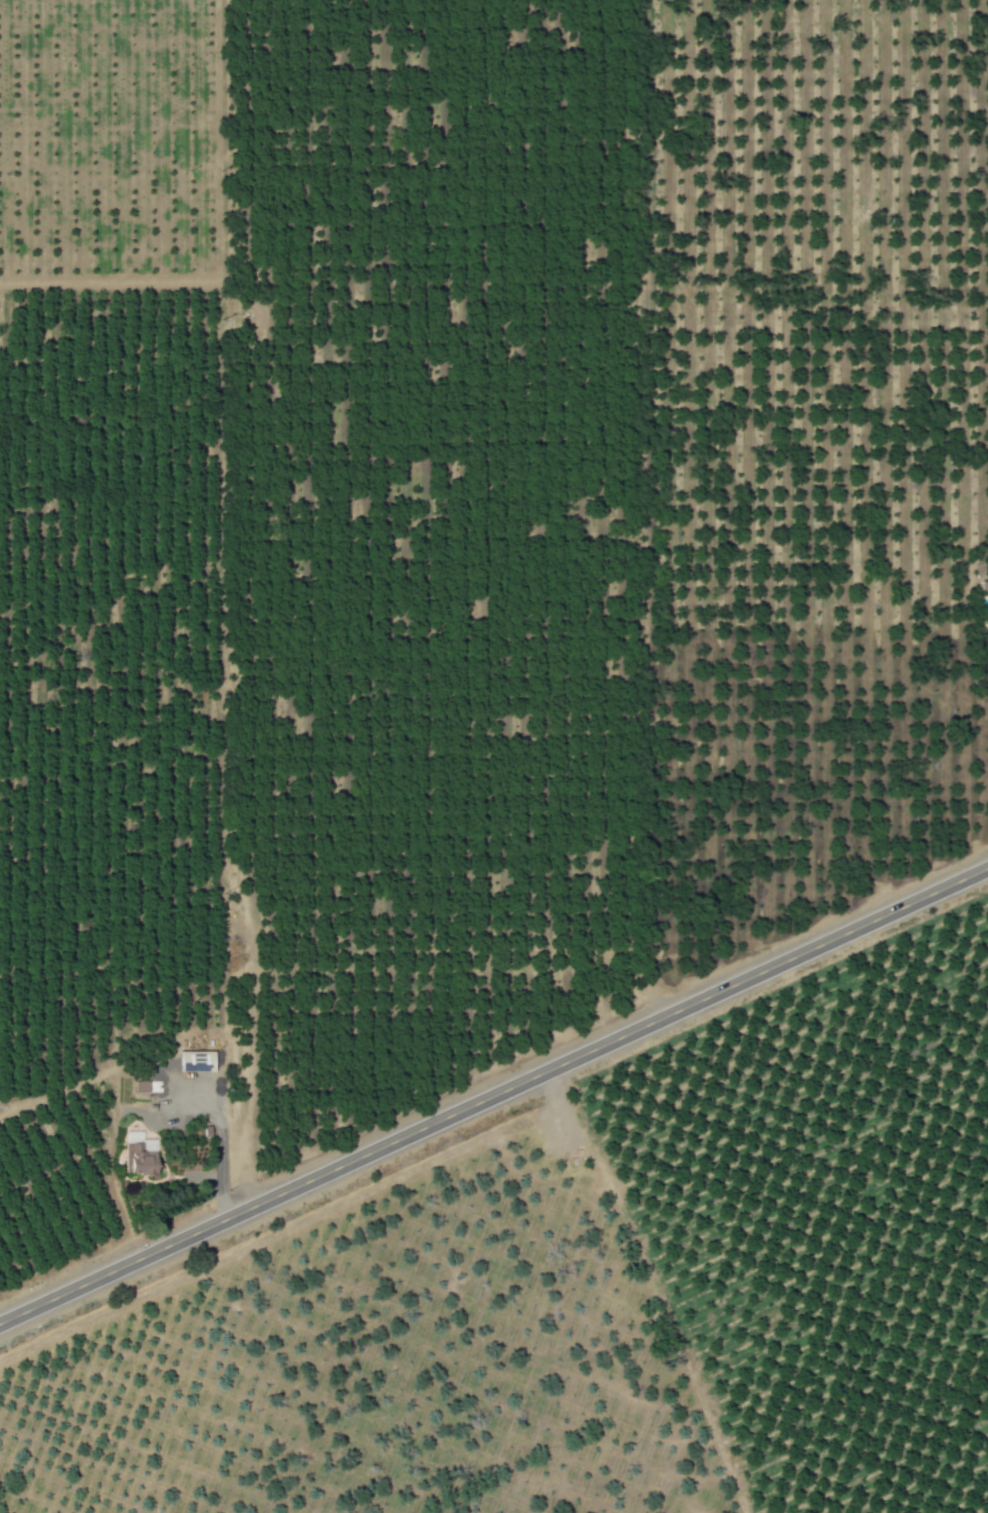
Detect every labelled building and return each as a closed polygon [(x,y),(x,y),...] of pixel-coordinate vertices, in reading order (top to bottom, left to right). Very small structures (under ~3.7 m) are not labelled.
[(217,1071),(217,1050),(182,1051),(183,1072),(217,1071)] [(127,1131),(127,1173),(160,1172),(160,1138),(144,1139),(144,1131),(127,1131)] [(572,1160),(583,1156),(579,1143),(567,1147),(572,1160)]
